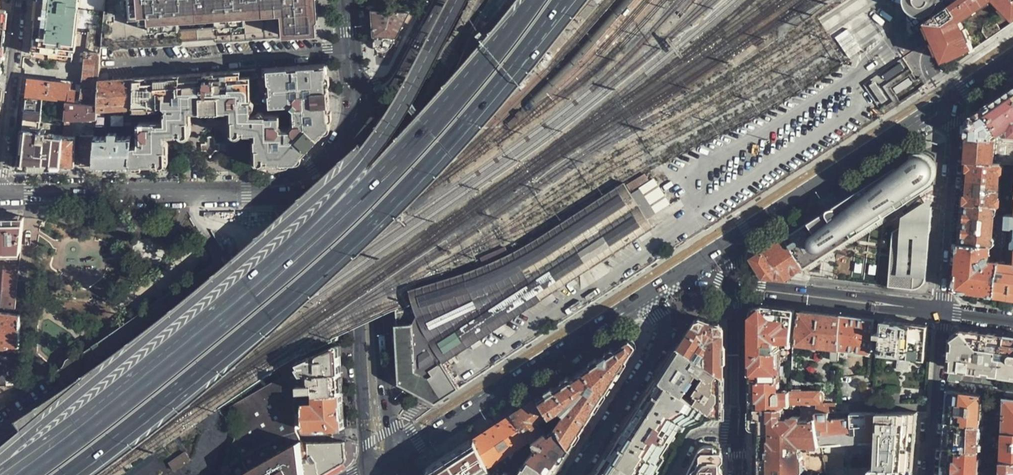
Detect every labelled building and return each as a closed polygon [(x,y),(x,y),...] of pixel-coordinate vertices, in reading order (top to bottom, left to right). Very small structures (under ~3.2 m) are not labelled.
[(72,58),(79,0),(37,0),(35,13),(31,54),(72,58)] [(319,31),(319,29),(317,27),(316,19),(318,18),(319,16),(319,14),(318,13),(316,12),(315,2),(317,2),(318,0),(106,0),(102,34),(101,47),(104,48),(106,45),(112,45),(112,46),(114,47),(116,47),(118,44),(125,44),(126,45),(128,46),(130,46),(131,45),(132,43),(136,43),(136,45),(138,46),(140,46),(142,45),(142,43),(149,42),(149,44),(151,45),(152,45),(153,44),(154,42),(163,41),(164,43),(166,44),(168,44),(169,43),(170,41),(177,40),(178,42),(180,43),(182,41),(183,40),(183,25),(182,10),(214,8),(215,23),(215,38),(218,41),(221,40),(221,38),(230,38),(231,39),(234,39),(235,39),(236,37),(243,36),(244,38),(245,38),(249,38),(250,37),(258,36),(259,37),(262,38),(263,37),(263,35),(268,35),(268,36),(271,37),(274,34),(282,34),(283,35),(285,36),(286,36),(289,34),(312,32),(314,34),(317,34),(319,31)] [(966,0),(904,0),(904,2),(904,7),(906,14),(910,19),(916,22),(927,26),(966,0)] [(927,26),(926,34),(934,49),(945,71),(957,65),(968,58),(1012,27),(1012,0),(966,0),(927,26)] [(371,16),(373,44),(389,45),(400,23),(405,11),(370,8),(371,16)] [(407,27),(415,12),(405,11),(400,23),(407,27)] [(183,40),(215,38),(215,23),(183,25),(183,40)] [(86,52),(101,54),(101,47),(102,34),(88,33),(86,52)] [(28,79),(26,95),(43,97),(66,99),(98,103),(100,79),(101,54),(86,52),(82,85),(28,79)] [(328,98),(326,64),(267,67),(271,104),(293,103),(295,102),(298,104),(294,107),(295,123),(290,126),(282,127),(281,113),(251,113),(250,76),(241,76),(241,69),(133,77),(132,110),(159,109),(163,104),(165,106),(163,109),(163,118),(136,120),(136,125),(138,125),(138,144),(132,144),(131,165),(165,164),(165,135),(176,135),(176,131),(179,131),(179,132),(182,135),(185,135),(188,132),(188,119),(186,118),(186,112),(234,111),(234,118),(232,118),(232,131),(235,134),(238,134),(241,130),(243,130),(244,134),(256,133),(257,162),(296,162),(315,141),(330,124),(328,98)] [(132,110),(133,77),(100,79),(98,103),(97,117),(97,124),(132,123),(132,110)] [(875,106),(890,96),(885,89),(871,98),(875,106)] [(997,101),(985,109),(997,129),(1000,134),(1012,126),(1012,90),(997,101)] [(23,121),(19,167),(48,166),(61,166),(63,133),(39,131),(43,97),(26,95),(23,121)] [(66,99),(63,133),(73,134),(74,118),(97,117),(98,103),(66,99)] [(997,129),(985,109),(976,115),(972,121),(969,127),(968,137),(993,138),(993,133),(997,129)] [(993,133),(993,138),(1012,139),(1012,126),(1000,134),(997,129),(993,133)] [(110,165),(131,165),(132,144),(132,134),(117,134),(117,132),(109,132),(109,134),(95,134),(93,166),(110,165)] [(63,133),(61,166),(74,166),(76,135),(73,134),(63,133)] [(81,134),(77,166),(86,166),(93,166),(95,134),(81,134)] [(968,137),(967,150),(966,163),(1002,165),(1012,165),(1012,139),(993,138),(968,137)] [(934,177),(935,172),(935,167),(931,160),(927,157),(921,155),(916,156),(865,189),(828,212),(787,239),(805,269),(835,250),(853,238),(902,208),(932,189),(930,185),(929,183),(932,180),(934,177)] [(964,183),(963,204),(997,207),(1002,165),(966,163),(964,183)] [(418,326),(397,327),(401,384),(439,405),(468,387),(452,362),(658,230),(629,186),(531,248),(502,261),(476,272),(445,283),(418,290),(419,295),(422,319),(418,326)] [(902,208),(901,226),(894,232),(890,287),(915,290),(921,289),(925,285),(927,281),(928,270),(931,199),(932,189),(902,208)] [(0,204),(0,214),(23,213),(23,204),(0,204)] [(997,207),(963,204),(961,224),(960,245),(994,247),(996,244),(997,239),(995,237),(993,237),(995,215),(996,215),(999,213),(1000,208),(997,207)] [(5,250),(5,263),(19,265),(23,216),(7,217),(0,217),(0,251),(5,250)] [(805,269),(787,239),(770,249),(754,260),(765,278),(767,278),(788,280),(805,269)] [(994,247),(960,245),(956,291),(978,294),(997,296),(1001,263),(993,262),(994,247)] [(15,310),(19,265),(5,263),(1,308),(15,310)] [(1001,263),(997,296),(1012,298),(1012,265),(1001,263)] [(792,340),(794,310),(760,306),(751,315),(751,358),(751,408),(781,408),(781,401),(790,401),(790,391),(779,390),(779,375),(784,375),(784,356),(779,356),(779,349),(777,349),(777,348),(774,348),(775,343),(772,343),(772,340),(767,340),(767,336),(771,337),(774,336),(775,334),(775,331),(776,331),(776,340),(792,340)] [(817,346),(840,349),(842,316),(834,315),(800,311),(797,343),(817,346)] [(19,346),(19,316),(0,313),(0,345),(19,346)] [(870,352),(874,320),(850,317),(842,316),(840,349),(870,352)] [(705,364),(721,375),(721,330),(714,323),(710,322),(702,320),(691,324),(677,347),(705,364)] [(926,358),(928,326),(893,322),(877,320),(875,352),(926,358)] [(1000,374),(1006,335),(984,333),(963,331),(952,338),(949,381),(993,387),(998,387),(1000,374)] [(1006,335),(1000,374),(1012,376),(1012,336),(1006,335)] [(593,407),(633,345),(627,339),(580,369),(536,398),(554,424),(568,446),(579,429),(593,407)] [(341,362),(339,346),(300,365),(303,370),(299,371),(303,377),(341,374),(341,362)] [(839,360),(840,349),(817,346),(817,350),(831,352),(831,359),(839,360)] [(705,364),(677,347),(667,363),(656,379),(676,391),(680,394),(695,371),(699,374),(705,364)] [(721,394),(721,375),(705,364),(699,374),(703,376),(693,392),(695,394),(691,401),(705,410),(713,416),(721,415),(721,394)] [(342,385),(341,374),(303,377),(284,378),(297,394),(318,392),(318,395),(343,394),(342,385)] [(656,379),(630,418),(606,456),(626,468),(631,472),(637,474),(651,474),(655,468),(668,441),(680,422),(685,424),(688,421),(691,420),(695,418),(701,417),(705,410),(691,401),(682,396),(680,400),(673,395),(676,391),(656,379)] [(993,387),(949,381),(948,388),(960,389),(960,392),(980,394),(993,395),(993,387)] [(862,391),(861,403),(871,403),(873,390),(873,387),(864,387),(862,391)] [(1012,432),(1012,389),(998,387),(993,387),(993,395),(992,400),(1005,401),(1004,431),(1012,432)] [(793,391),(790,391),(790,401),(790,403),(818,403),(820,403),(820,401),(823,401),(823,393),(820,393),(820,391),(801,391),(801,389),(793,388),(793,391)] [(871,403),(881,404),(881,399),(886,400),(886,391),(873,390),(871,403)] [(830,391),(820,391),(820,393),(823,393),(823,401),(820,401),(820,403),(830,403),(830,391)] [(980,394),(960,392),(948,391),(947,408),(946,422),(979,424),(979,422),(980,409),(980,394)] [(343,394),(318,395),(318,405),(306,405),(307,431),(338,430),(346,430),(344,409),(343,394)] [(554,424),(536,398),(525,405),(510,414),(526,438),(529,436),(531,439),(554,424)] [(299,407),(243,406),(244,414),(242,414),(242,429),(260,429),(260,432),(299,431),(299,407)] [(762,449),(761,473),(798,472),(801,473),(801,438),(810,438),(810,440),(821,441),(818,420),(815,421),(813,423),(801,423),(801,416),(792,416),(792,418),(783,418),(783,408),(781,408),(751,408),(751,424),(755,427),(762,427),(762,449)] [(835,412),(817,412),(818,420),(821,441),(877,440),(878,440),(878,412),(871,412),(835,412)] [(907,469),(912,470),(912,462),(914,429),(915,412),(878,412),(878,440),(877,467),(907,469)] [(526,438),(510,414),(492,426),(472,439),(488,471),(504,462),(502,460),(516,451),(513,446),(526,438)] [(945,435),(944,448),(978,449),(982,449),(982,446),(978,445),(979,440),(983,440),(984,430),(979,430),(979,424),(946,422),(945,435)] [(559,459),(568,446),(554,424),(531,439),(533,439),(534,438),(536,440),(535,442),(537,443),(533,448),(532,448),(525,458),(550,474),(559,459)] [(1012,458),(1012,432),(1004,431),(1003,457),(1012,458)] [(231,451),(235,449),(251,474),(307,474),(304,448),(275,463),(267,435),(236,436),(231,451)] [(472,439),(425,469),(422,474),(489,474),(490,474),(488,471),(472,439)] [(303,444),(304,448),(307,474),(327,474),(329,474),(344,466),(348,459),(348,454),(347,444),(340,444),(303,444)] [(721,454),(714,454),(713,445),(699,446),(685,471),(685,474),(717,474),(717,464),(721,460),(721,454)] [(942,474),(977,474),(978,449),(944,448),(943,466),(942,474)] [(186,450),(170,462),(176,470),(192,458),(186,450)] [(606,456),(594,474),(623,474),(622,474),(626,468),(606,456)] [(1003,457),(1002,474),(1012,474),(1012,458),(1003,457)] [(550,474),(525,458),(517,470),(520,473),(519,474),(549,474),(550,474)] [(842,472),(840,471),(840,465),(825,464),(826,472),(826,474),(841,474),(842,472)]
